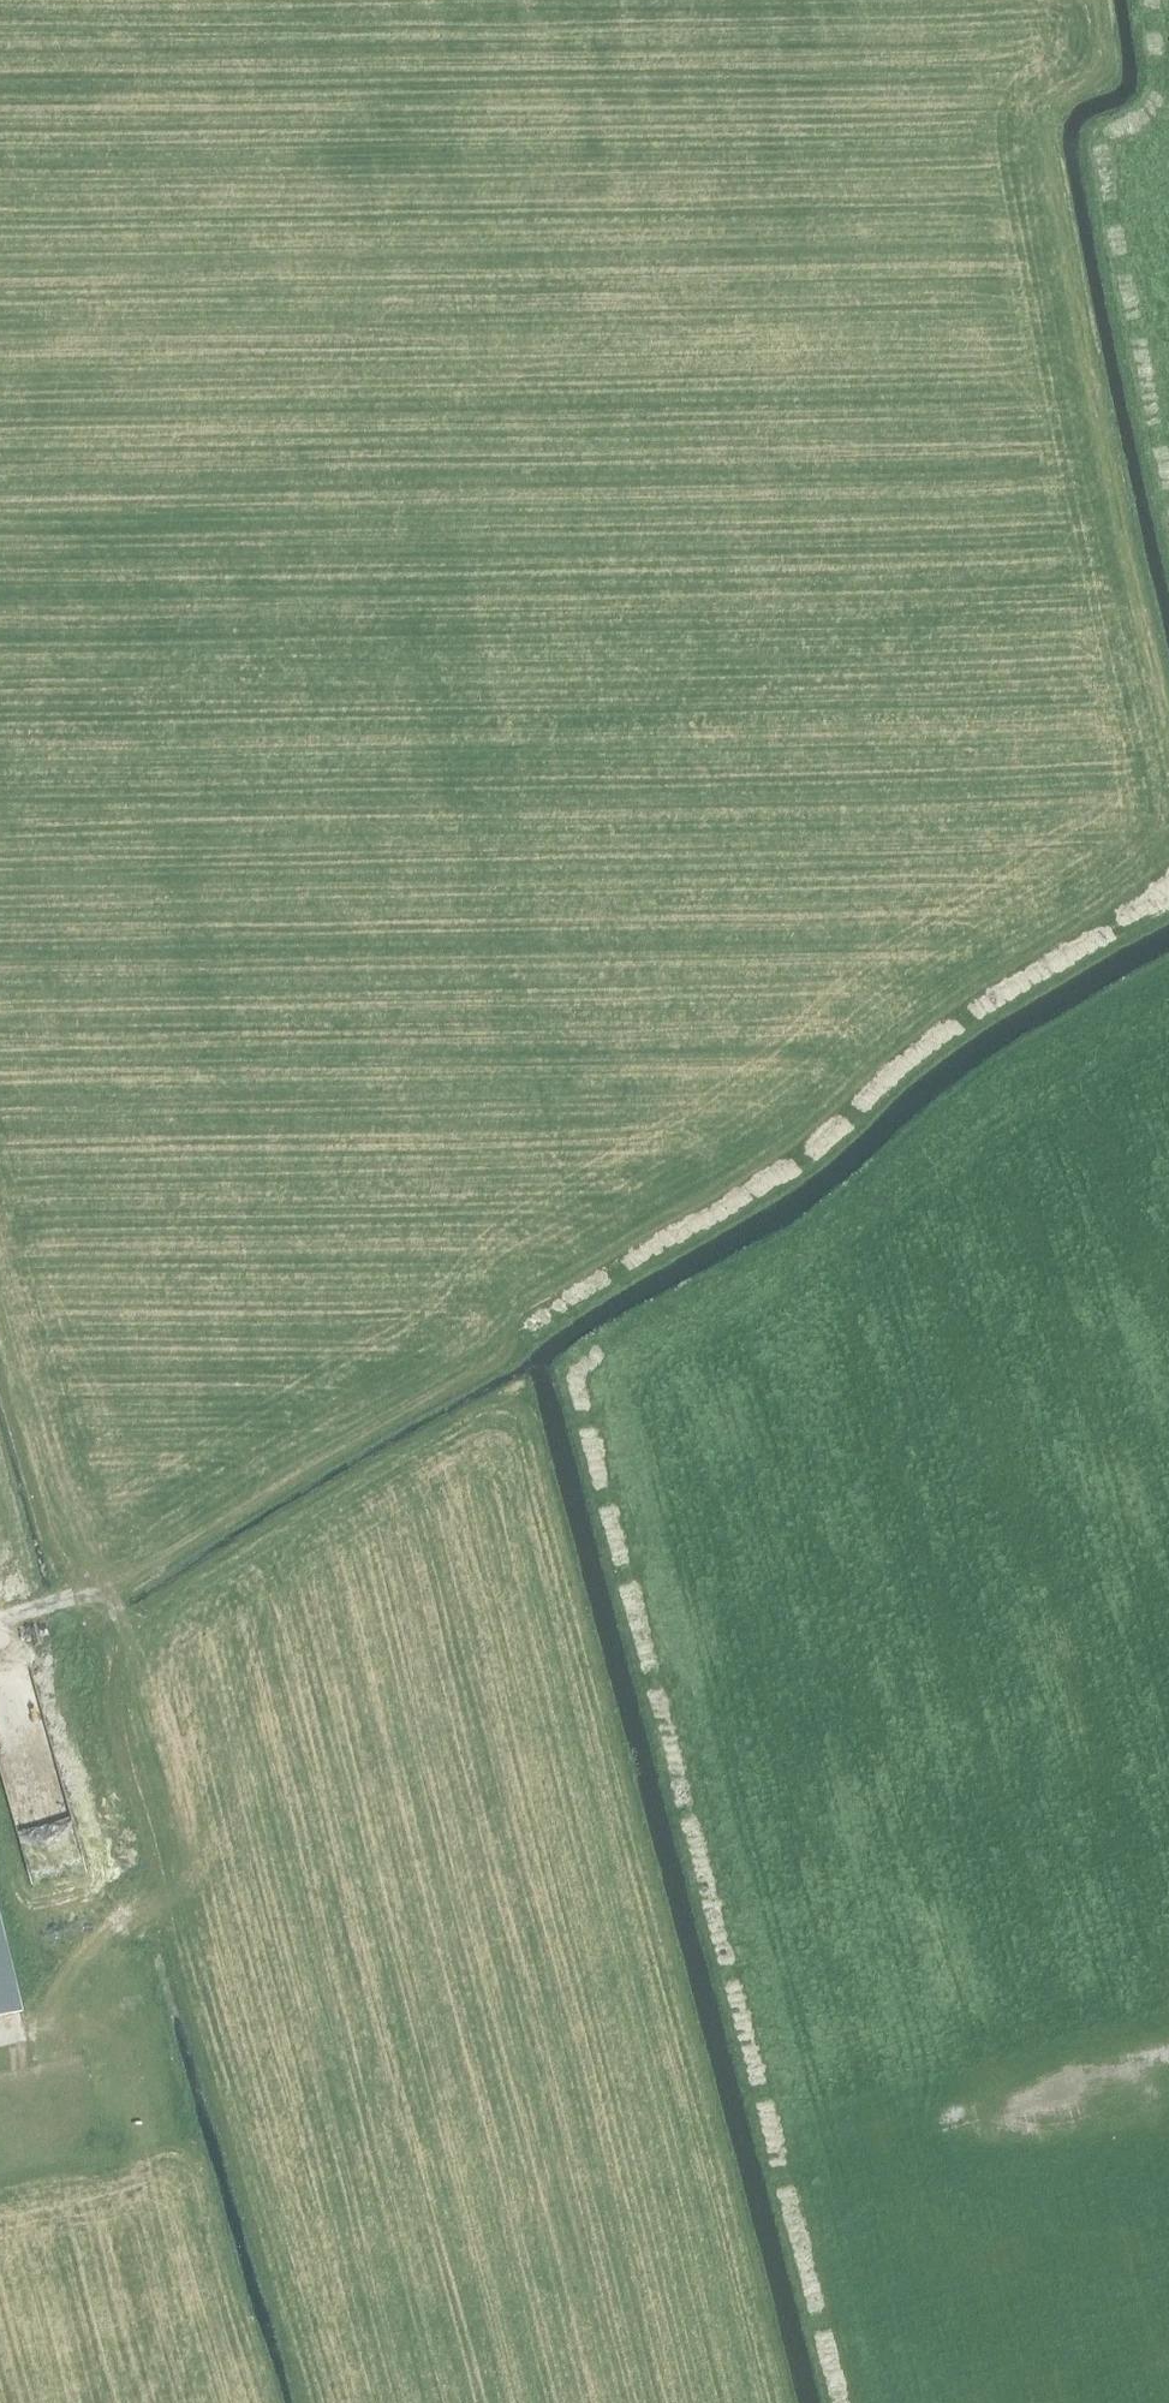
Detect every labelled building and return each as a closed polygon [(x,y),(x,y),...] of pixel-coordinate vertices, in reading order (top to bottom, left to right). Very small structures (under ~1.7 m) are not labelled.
[(88,1866),(68,1768),(15,1779),(36,1877),(88,1866)] [(0,1938),(0,2018),(18,2014),(0,1938)]
